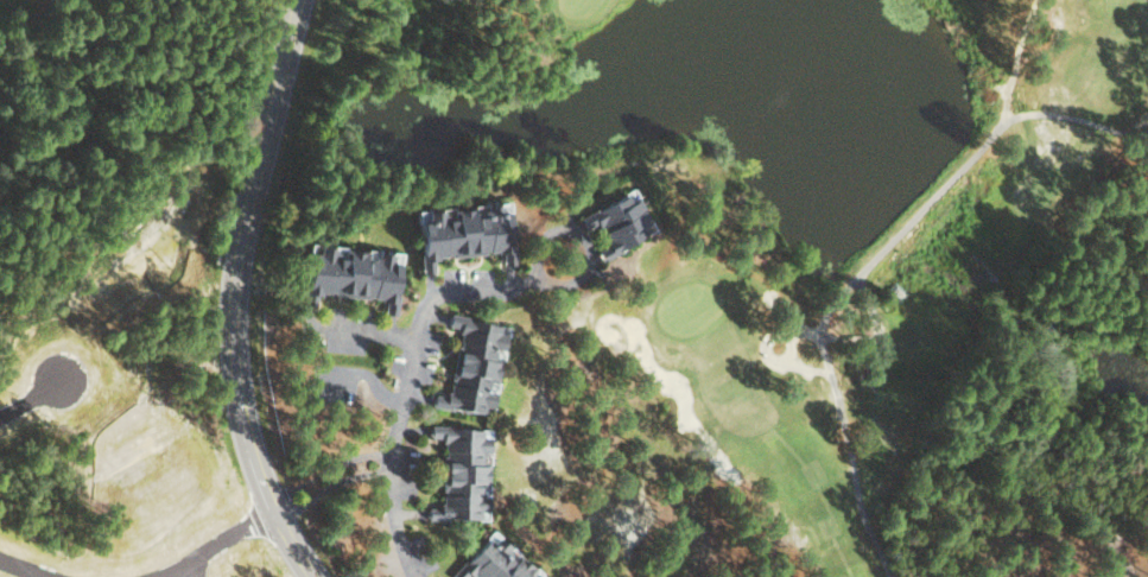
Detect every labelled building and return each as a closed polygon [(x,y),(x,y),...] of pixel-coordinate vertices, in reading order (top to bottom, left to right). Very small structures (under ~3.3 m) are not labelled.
[(652,232),(636,197),(627,202),(623,194),(577,216),(583,226),(595,220),(606,244),(596,249),(599,257),(652,232)] [(415,210),(419,273),(431,272),(430,256),(500,251),(501,264),(511,263),(507,202),(475,204),(475,207),(449,209),(450,218),(439,219),(438,209),(415,210)] [(396,253),(373,251),(373,260),(363,259),(364,251),(337,248),(337,247),(315,245),(315,253),(306,252),(302,305),(313,306),(314,292),(384,298),(382,313),(391,314),(396,253)] [(432,405),(482,413),(483,406),(491,407),(500,350),(503,351),(506,333),(498,332),(499,323),(448,315),(446,325),(459,327),(449,395),(434,393),(432,405)] [(442,507),(427,507),(427,518),(478,520),(478,511),(488,511),(488,489),(489,437),(482,437),(482,427),(430,426),(430,437),(444,438),(442,507)]
